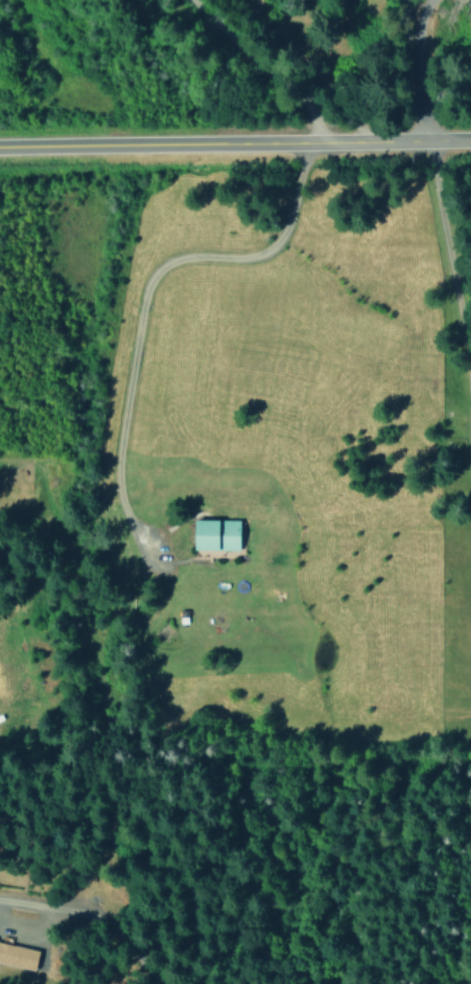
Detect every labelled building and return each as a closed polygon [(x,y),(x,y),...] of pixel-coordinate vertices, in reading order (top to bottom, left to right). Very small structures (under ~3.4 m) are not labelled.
[(195,519),(194,550),(240,550),(240,520),(195,519)] [(35,970),(39,949),(0,941),(0,963),(35,970)]
